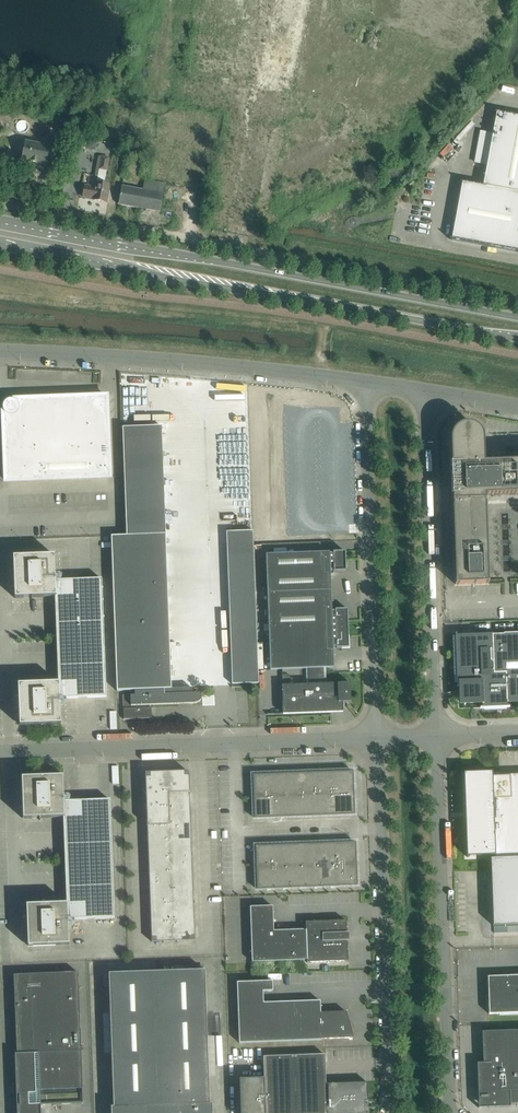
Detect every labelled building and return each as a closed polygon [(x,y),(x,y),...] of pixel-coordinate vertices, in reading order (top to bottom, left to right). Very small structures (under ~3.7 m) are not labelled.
[(289,106),(306,108),(307,101),(311,101),(312,94),(294,92),(293,98),(290,98),(289,106)] [(495,112),(495,113),(497,113),(484,185),(460,182),(462,183),(453,238),(450,238),(450,239),(517,252),(517,116),(495,112)] [(75,147),(84,148),(87,135),(77,133),(75,147)] [(20,141),(16,160),(36,163),(36,166),(55,169),(60,141),(47,139),(46,146),(20,141)] [(86,148),(95,150),(97,140),(87,139),(86,148)] [(85,186),(83,197),(94,199),(94,200),(105,202),(109,185),(104,184),(106,171),(108,171),(110,158),(102,157),(96,188),(85,186)] [(140,186),(140,189),(122,186),(119,204),(160,212),(165,183),(145,180),(144,186),(140,186)] [(14,400),(14,403),(13,402),(12,402),(11,402),(10,402),(9,402),(8,403),(7,403),(7,404),(6,404),(6,405),(5,406),(5,407),(5,408),(5,409),(5,410),(5,411),(6,412),(3,412),(6,481),(111,477),(107,396),(14,400)] [(483,439),(483,438),(483,437),(483,436),(482,435),(482,434),(482,433),(481,433),(481,432),(481,431),(480,430),(479,430),(479,429),(478,428),(477,427),(476,427),(476,426),(475,426),(474,426),(473,425),(472,425),(471,424),(470,424),(469,424),(468,424),(467,424),(466,424),(465,424),(464,424),(463,424),(462,424),(462,425),(461,425),(460,425),(459,426),(458,426),(458,427),(457,427),(456,428),(455,429),(454,430),(453,431),(453,432),(452,433),(452,434),(451,434),(451,435),(451,436),(451,437),(450,438),(450,439),(450,440),(456,584),(489,583),(485,496),(517,495),(517,461),(484,463),(483,439)] [(171,688),(166,534),(162,426),(122,427),(126,536),(111,536),(117,691),(135,690),(135,695),(130,696),(124,696),(124,695),(123,695),(124,719),(150,718),(152,718),(151,707),(149,707),(149,705),(193,704),(193,703),(194,703),(195,703),(196,703),(197,703),(198,702),(199,702),(200,702),(200,701),(201,701),(201,700),(201,699),(201,697),(201,696),(201,695),(200,695),(199,694),(198,694),(197,694),(196,694),(195,693),(194,693),(193,693),(192,693),(192,688),(171,688)] [(232,684),(259,683),(253,531),(226,532),(232,684)] [(266,554),(268,593),(331,591),(330,570),(334,570),(334,571),(346,571),(346,551),(333,552),(333,553),(330,553),(330,552),(266,554)] [(18,685),(19,685),(20,725),(48,724),(61,724),(60,698),(106,697),(102,579),(56,580),(55,555),(42,556),(14,557),(15,597),(15,598),(31,597),(31,599),(32,599),(32,597),(55,597),(58,683),(35,683),(35,682),(34,682),(34,683),(18,684),(18,685)] [(332,611),(331,591),(268,593),(270,670),(308,669),(324,668),(334,668),(333,647),(337,647),(337,648),(349,648),(348,609),(335,609),(335,610),(332,611)] [(504,634),(504,635),(493,635),(493,634),(459,636),(457,636),(457,633),(456,634),(458,687),(459,687),(458,685),(464,684),(464,702),(482,702),(483,707),(480,707),(480,708),(510,707),(510,706),(507,706),(507,701),(517,701),(517,633),(504,634)] [(350,683),(338,684),(324,684),(324,676),(326,676),(325,670),(324,670),(324,668),(308,669),(309,685),(290,685),(289,676),(282,676),(283,713),(268,714),(283,714),(332,712),(343,712),(343,702),(351,702),(350,683)] [(326,772),(317,773),(318,794),(333,794),(333,772),(332,772),(332,771),(326,771),(326,772)] [(353,771),(333,772),(333,794),(354,793),(354,789),(355,789),(355,783),(354,783),(353,771)] [(168,793),(167,772),(145,773),(146,794),(168,793)] [(188,772),(167,772),(168,793),(189,792),(188,772)] [(294,774),(285,774),(286,795),(302,795),(301,773),(300,773),(300,772),(294,772),(294,774)] [(310,773),(301,773),(302,795),(318,794),(317,773),(316,773),(316,772),(310,772),(310,773)] [(492,776),(492,772),(464,773),(465,802),(469,801),(469,811),(468,812),(468,817),(470,817),(470,820),(465,820),(466,828),(468,828),(469,848),(466,848),(467,857),(470,857),(470,856),(494,855),(494,859),(491,859),(493,926),(517,925),(517,775),(492,776)] [(262,775),(253,775),(254,797),(270,796),(269,774),(269,773),(262,774),(262,775)] [(278,774),(269,774),(270,796),(286,795),(285,774),(285,773),(278,773),(278,774)] [(114,918),(110,800),(64,801),(63,776),(50,776),(50,777),(22,778),(24,818),(23,818),(23,819),(40,818),(40,820),(40,818),(64,817),(67,903),(44,904),(43,902),(43,904),(26,905),(26,906),(27,906),(28,946),(56,945),(69,945),(68,919),(114,918)] [(190,808),(189,792),(168,793),(168,809),(190,808)] [(168,809),(168,793),(146,794),(146,803),(145,803),(145,810),(147,810),(168,809)] [(354,793),(333,794),(334,815),(355,815),(354,803),(355,803),(355,797),(354,797),(354,793)] [(318,816),(318,794),(302,795),(302,816),(318,816)] [(334,815),(333,794),(318,794),(318,816),(334,815)] [(287,817),(286,795),(270,796),(271,818),(287,817)] [(302,816),(302,795),(286,795),(287,817),(302,816)] [(271,818),(270,796),(254,797),(255,818),(271,818)] [(190,824),(190,808),(168,809),(169,825),(190,824)] [(169,825),(168,809),(147,810),(147,819),(146,819),(146,826),(169,825)] [(191,840),(190,824),(169,825),(170,841),(191,840)] [(170,841),(169,825),(146,826),(147,826),(148,835),(146,835),(146,841),(170,841)] [(192,856),(191,840),(170,841),(170,857),(192,856)] [(170,857),(170,841),(146,841),(148,841),(148,857),(170,857)] [(356,842),(335,843),(336,865),(357,864),(356,860),(358,860),(357,854),(356,854),(356,842)] [(336,865),(335,843),(319,844),(320,866),(336,865)] [(304,866),(304,844),(288,845),(288,867),(304,866)] [(320,866),(319,844),(304,844),(304,866),(320,866)] [(288,867),(288,845),(272,846),(273,867),(288,867)] [(273,867),(272,846),(256,846),(257,868),(273,867)] [(192,872),(192,856),(170,857),(171,873),(192,872)] [(171,873),(170,857),(148,857),(149,873),(171,873)] [(357,864),(336,865),(337,887),(357,886),(357,874),(358,874),(358,868),(357,868),(357,864)] [(336,865),(320,866),(321,887),(330,887),(330,888),(336,888),(336,887),(337,887),(336,865)] [(304,866),(288,867),(289,888),(298,888),(298,889),(305,889),(305,888),(304,866)] [(320,866),(304,866),(305,888),(314,887),(314,889),(320,888),(320,887),(321,887),(320,866)] [(273,867),(257,868),(257,890),(266,889),(266,891),(273,890),(273,889),(273,867)] [(288,867),(273,867),(273,889),(282,889),(282,890),(289,890),(289,888),(288,867)] [(193,888),(192,872),(171,873),(171,888),(193,888)] [(171,888),(171,873),(149,873),(150,889),(171,888)] [(172,904),(171,888),(150,889),(150,905),(172,904)] [(193,903),(193,888),(171,888),(172,904),(193,903)] [(194,919),(193,903),(172,904),(173,920),(194,919)] [(173,920),(172,904),(150,905),(151,921),(173,920)] [(307,962),(347,961),(347,941),(349,941),(349,933),(346,933),(346,921),(305,922),(306,930),(274,931),(273,906),(250,907),(252,962),(307,960),(307,962)] [(195,940),(194,919),(173,920),(173,941),(177,941),(177,942),(183,942),(183,941),(195,940)] [(173,941),(173,920),(151,921),(152,942),(163,941),(163,943),(169,942),(169,941),(173,941)] [(230,962),(220,961),(220,974),(230,974),(230,962)] [(210,1103),(205,970),(109,974),(113,1107),(111,1107),(111,1112),(213,1112),(212,1103),(210,1103)] [(14,975),(17,1053),(15,1054),(16,1094),(17,1112),(41,1112),(41,1105),(83,1103),(81,1047),(78,972),(14,975)] [(290,982),(289,974),(275,974),(275,982),(290,982)] [(488,977),(489,1014),(517,1013),(517,976),(488,977)] [(322,1039),(353,1038),(346,1012),(321,1013),(320,1001),(263,1003),(263,991),(273,991),(273,981),(237,982),(239,1043),(322,1040),(322,1039)] [(517,1103),(517,1030),(482,1032),(483,1063),(477,1063),(478,1091),(482,1091),(482,1096),(480,1096),(480,1098),(482,1098),(482,1105),(488,1104),(489,1108),(511,1107),(511,1104),(517,1103)] [(265,1112),(327,1112),(326,1084),(325,1054),(304,1055),(294,1055),(263,1057),(264,1078),(265,1112)] [(264,1078),(239,1079),(240,1112),(265,1112),(264,1078)] [(327,1112),(365,1112),(365,1101),(368,1101),(367,1082),(326,1084),(327,1112)]
